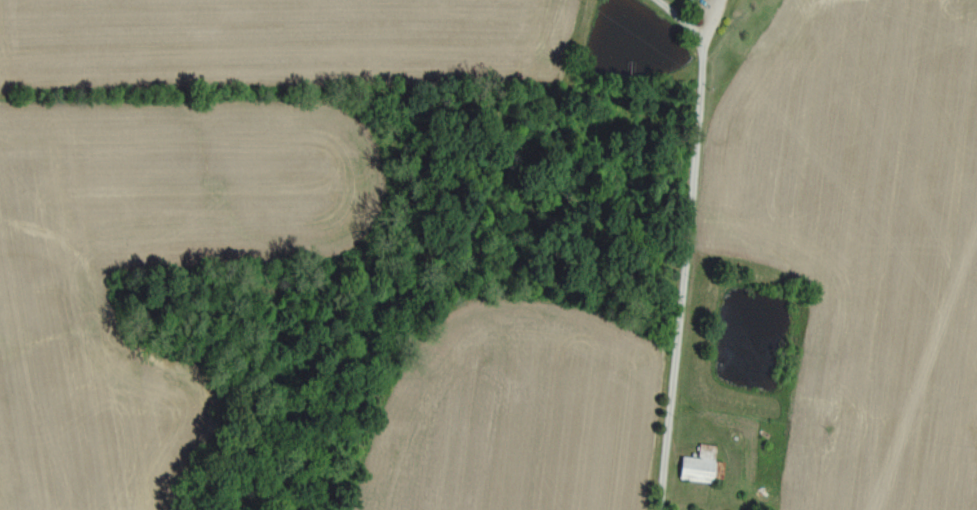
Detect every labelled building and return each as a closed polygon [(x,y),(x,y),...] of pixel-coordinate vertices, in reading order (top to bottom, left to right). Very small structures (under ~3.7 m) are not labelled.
[(695,457),(677,456),(676,480),(710,481),(711,444),(695,443),(695,457)]
